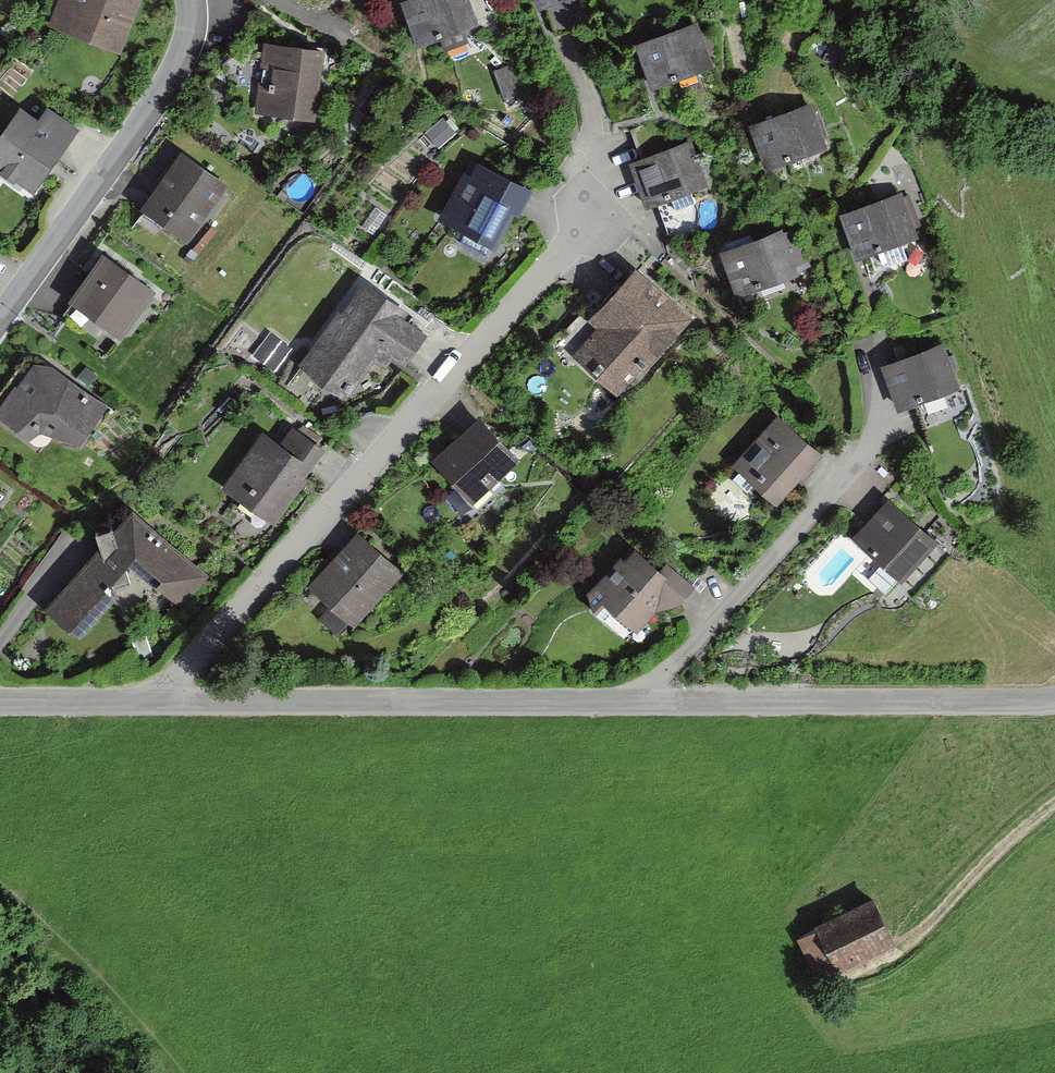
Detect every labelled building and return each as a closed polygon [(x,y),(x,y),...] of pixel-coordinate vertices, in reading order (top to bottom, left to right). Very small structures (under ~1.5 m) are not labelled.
[(68,0),(54,28),(123,59),(150,0),(68,0)] [(406,2),(422,50),(482,29),(472,0),(413,0),(406,2)] [(546,10),(578,0),(542,0),(546,10)] [(704,22),(639,40),(654,93),(719,75),(704,22)] [(327,49),(271,40),(260,114),(316,123),(327,49)] [(815,106),(757,126),(773,173),(832,152),(815,106)] [(34,108),(0,156),(0,161),(43,191),(87,129),(60,109),(51,121),(34,108)] [(691,142),(630,164),(646,212),(707,190),(691,142)] [(238,189),(191,151),(142,210),(189,249),(238,189)] [(542,192),(477,159),(446,219),(511,252),(542,192)] [(908,191),(847,212),(864,263),(925,241),(908,191)] [(791,231),(724,252),(740,304),(807,283),(791,231)] [(166,293),(114,255),(74,311),(126,348),(166,293)] [(699,325),(646,268),(594,317),(607,331),(579,356),(620,399),(699,325)] [(423,311),(373,274),(300,372),(346,405),(380,359),(410,381),(436,346),(416,321),(423,311)] [(48,351),(0,414),(0,419),(34,445),(47,437),(90,448),(121,407),(48,351)] [(946,352),(892,371),(908,416),(920,412),(926,429),(948,422),(939,397),(960,390),(946,352)] [(831,453),(787,416),(739,472),(784,510),(831,453)] [(533,460),(496,418),(440,467),(477,509),(533,460)] [(294,442),(275,428),(227,489),(276,528),(336,453),(304,429),(294,442)] [(0,485),(0,505),(10,493),(0,485)] [(945,540),(897,497),(858,539),(886,563),(865,583),(887,602),(945,540)] [(218,576),(147,510),(51,613),(89,648),(151,583),(184,613),(218,576)] [(406,570),(361,529),(306,590),(351,631),(406,570)] [(704,587),(647,538),(588,606),(635,646),(666,609),(679,616),(704,587)] [(900,942),(878,901),(810,937),(831,978),(900,942)]
